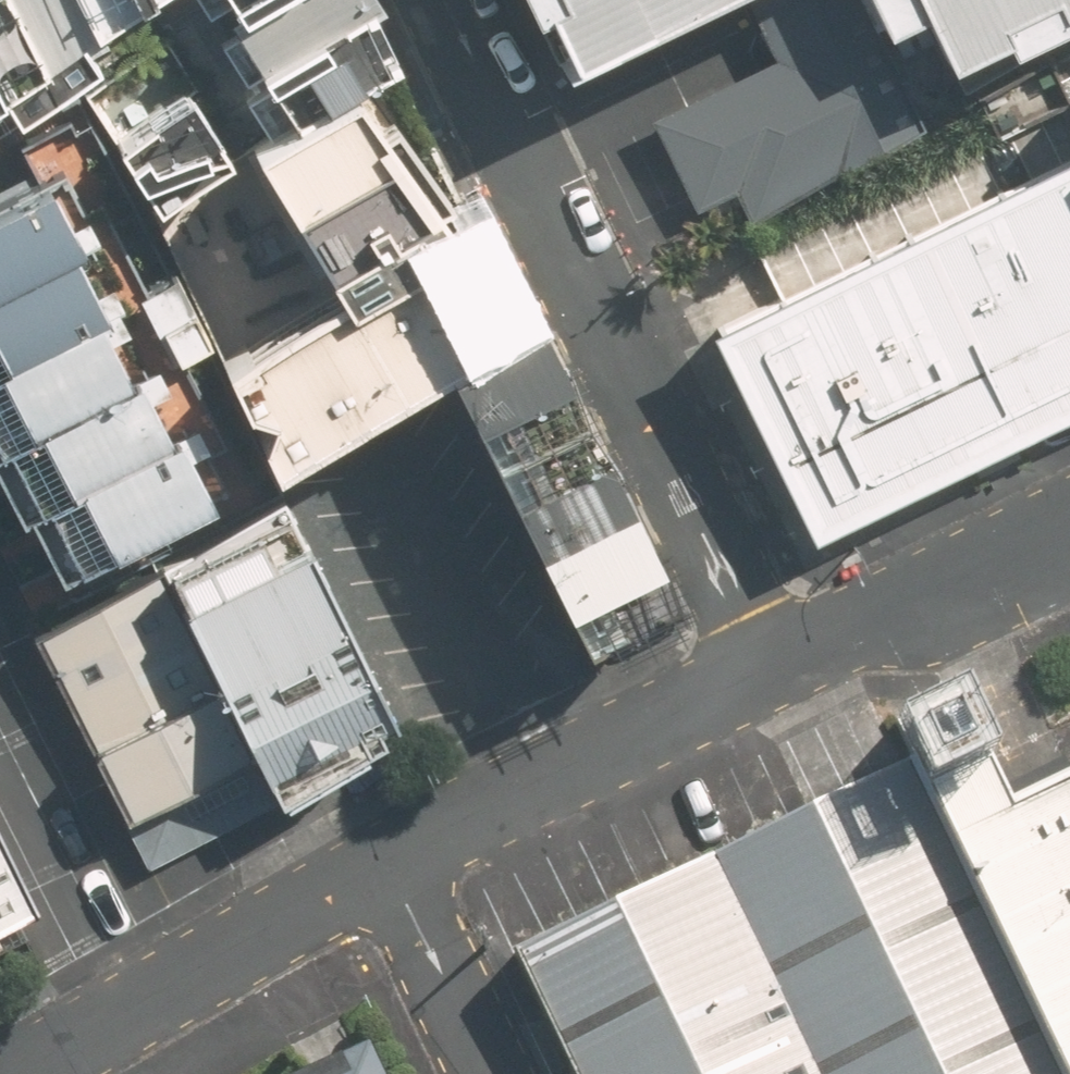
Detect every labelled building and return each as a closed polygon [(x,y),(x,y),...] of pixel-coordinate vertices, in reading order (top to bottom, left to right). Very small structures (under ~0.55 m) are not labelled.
[(80,70),(179,263),(136,285),(169,348),(203,330),(273,466),(450,374),(585,636),(675,590),(371,0),(0,0),(0,119),(80,70)] [(583,59),(701,0),(553,0),(583,59)] [(949,62),(1069,1),(1069,0),(917,0),(949,62)] [(815,101),(792,52),(654,116),(698,210),(736,192),(756,237),(889,174),(847,86),(815,101)] [(1069,402),(1069,159),(717,336),(815,530),(1069,402)] [(75,236),(42,168),(0,189),(0,273),(75,236)] [(0,273),(0,357),(108,304),(75,236),(0,273)] [(0,357),(0,426),(135,359),(108,304),(0,357)] [(0,426),(0,466),(19,505),(170,431),(135,359),(0,426)] [(170,431),(19,505),(55,578),(206,504),(170,431)] [(369,760),(384,708),(290,510),(35,638),(67,704),(100,770),(132,836),(146,865),(369,760)] [(1013,800),(990,748),(922,777),(1068,1073),(1069,1073),(1069,771),(1013,800)] [(922,777),(911,753),(718,846),(829,1073),(1068,1073),(922,777)] [(718,846),(521,942),(586,1073),(829,1073),(718,846)] [(0,893),(0,930),(15,922),(0,893)]
